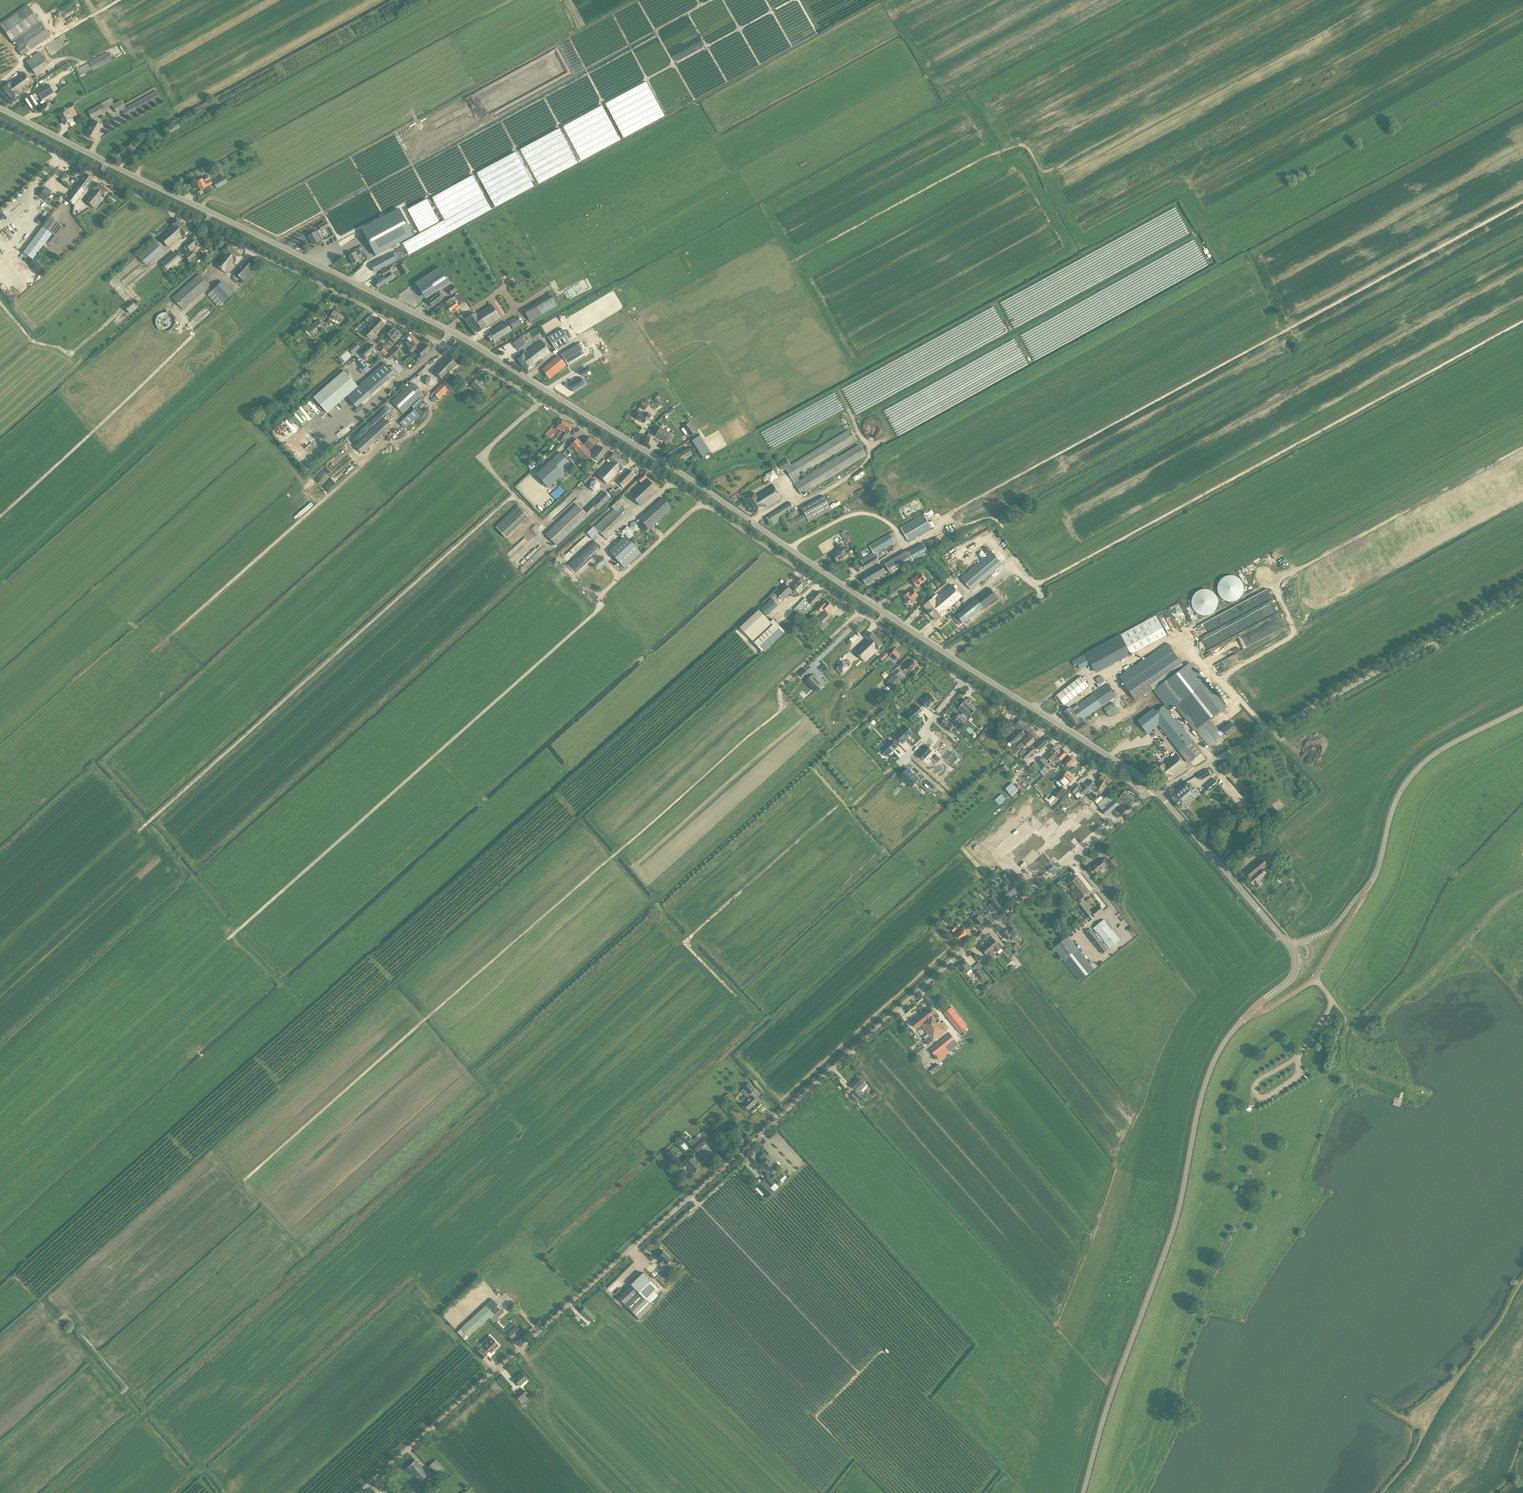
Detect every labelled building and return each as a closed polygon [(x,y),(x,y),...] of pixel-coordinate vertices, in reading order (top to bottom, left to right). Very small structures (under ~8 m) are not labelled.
[(8,18),(0,24),(0,25),(12,42),(14,40),(19,47),(16,49),(21,56),(42,41),(49,36),(27,5),(8,18)] [(34,74),(47,65),(39,52),(26,62),(34,74)] [(112,60),(108,53),(89,63),(90,64),(88,65),(88,64),(77,69),(80,75),(92,69),(93,71),(112,60)] [(23,73),(10,83),(9,83),(2,89),(12,101),(20,95),(19,93),(31,84),(23,73)] [(648,82),(606,102),(623,137),(665,117),(648,82)] [(32,95),(25,99),(31,109),(38,105),(34,98),(38,96),(39,96),(42,100),(53,93),(54,92),(48,84),(37,91),(37,92),(32,95)] [(126,118),(151,104),(161,99),(157,91),(122,111),(126,118)] [(105,109),(114,104),(111,99),(88,112),(93,120),(107,112),(105,109)] [(117,113),(126,108),(121,101),(113,106),(117,113)] [(604,105),(563,124),(580,160),(620,140),(604,105)] [(65,125),(73,120),(67,111),(59,115),(65,125)] [(80,115),(74,119),(76,124),(83,119),(80,115)] [(86,135),(91,138),(95,140),(103,126),(94,121),(86,135)] [(538,183),(578,163),(561,128),(521,148),(538,183)] [(140,149),(146,146),(143,141),(138,144),(140,149)] [(134,144),(132,145),(126,149),(131,158),(137,155),(137,154),(140,153),(141,152),(141,151),(140,149),(139,149),(138,149),(137,150),(134,144)] [(518,152),(478,170),(493,206),(534,188),(518,152)] [(86,174),(78,186),(81,188),(83,185),(84,186),(85,185),(87,187),(93,179),(86,174)] [(204,179),(203,180),(202,179),(196,182),(201,190),(207,187),(213,183),(211,180),(209,181),(209,180),(211,179),(208,175),(204,178),(204,179)] [(225,175),(222,177),(213,182),(217,188),(228,182),(225,175)] [(95,209),(109,192),(98,183),(93,190),(93,189),(84,200),(95,209)] [(81,188),(78,186),(67,200),(74,205),(87,187),(85,185),(84,186),(83,185),(81,188)] [(40,196),(45,200),(56,208),(62,201),(45,188),(40,196)] [(439,222),(427,199),(407,210),(420,232),(439,222)] [(399,209),(361,230),(376,256),(414,236),(399,209)] [(49,218),(42,227),(52,234),(58,225),(49,218)] [(184,237),(190,232),(178,219),(173,224),(159,237),(169,247),(182,235),(184,237)] [(321,230),(328,226),(326,222),(319,226),(321,230)] [(42,227),(23,252),(32,260),(52,234),(42,227)] [(317,235),(319,234),(317,231),(309,236),(314,244),(320,241),(317,235)] [(196,236),(186,244),(192,251),(202,243),(196,236)] [(138,256),(146,265),(163,250),(155,241),(138,256)] [(234,264),(241,256),(229,245),(222,251),(224,253),(215,264),(226,274),(234,264)] [(362,246),(358,248),(354,250),(355,252),(348,256),(353,264),(360,261),(357,256),(365,251),(362,246)] [(192,251),(188,254),(185,257),(189,261),(196,255),(192,251)] [(176,252),(162,264),(163,265),(161,266),(166,271),(181,258),(176,252)] [(396,252),(393,253),(371,265),(375,272),(397,260),(396,260),(400,258),(396,252)] [(246,283),(257,271),(247,261),(235,273),(246,283)] [(398,266),(404,275),(409,271),(404,263),(398,266)] [(390,267),(382,272),(385,276),(387,274),(390,272),(393,271),(390,267)] [(422,293),(428,298),(451,283),(440,267),(416,283),(422,293)] [(390,272),(387,274),(385,276),(375,282),(379,288),(394,278),(390,272)] [(183,310),(210,286),(199,274),(172,297),(183,310)] [(234,293),(223,281),(207,294),(218,307),(234,293)] [(453,285),(447,290),(451,295),(457,291),(453,285)] [(429,304),(431,307),(432,306),(432,307),(442,299),(440,296),(442,294),(441,292),(438,294),(428,301),(430,304),(429,304)] [(455,297),(460,294),(459,292),(455,294),(456,296),(445,303),(448,307),(455,302),(454,301),(457,299),(455,297)] [(448,307),(451,311),(453,309),(455,311),(463,306),(461,303),(465,300),(460,294),(455,297),(457,299),(454,301),(455,302),(448,307)] [(524,311),(530,321),(557,306),(551,296),(524,311)] [(125,307),(131,313),(138,307),(133,300),(125,307)] [(486,326),(500,317),(492,305),(477,315),(476,314),(468,319),(477,333),(486,327),(486,326)] [(328,315),(325,322),(331,325),(332,323),(340,327),(345,317),(332,310),(329,316),(328,315)] [(157,314),(159,328),(172,327),(170,312),(157,314)] [(509,320),(513,328),(521,324),(517,316),(509,320)] [(371,339),(385,324),(378,317),(364,332),(371,339)] [(313,335),(324,326),(318,320),(308,329),(313,335)] [(511,331),(506,322),(490,332),(495,341),(511,331)] [(388,341),(389,342),(392,339),(391,338),(397,331),(392,326),(385,334),(388,336),(385,339),(388,341)] [(548,336),(556,350),(569,341),(561,328),(548,336)] [(392,339),(389,342),(393,345),(395,343),(402,335),(397,331),(391,338),(392,339)] [(408,346),(416,339),(412,335),(407,340),(406,339),(404,341),(408,346)] [(521,337),(515,342),(519,348),(526,343),(521,337)] [(588,338),(561,352),(569,366),(595,352),(588,338)] [(419,343),(416,339),(408,346),(410,348),(409,349),(408,349),(413,354),(413,353),(417,349),(415,347),(419,343)] [(523,352),(522,354),(517,359),(522,365),(528,360),(527,359),(530,356),(532,358),(535,356),(536,358),(535,358),(538,362),(550,353),(550,352),(542,341),(541,341),(527,352),(526,350),(525,350),(523,352)] [(360,355),(365,360),(367,359),(365,357),(375,348),(372,344),(360,355)] [(426,344),(416,353),(418,355),(415,358),(419,362),(428,354),(427,353),(431,350),(426,344)] [(389,359),(400,349),(397,345),(386,355),(389,359)] [(341,356),(337,360),(341,365),(345,361),(341,356)] [(438,375),(453,360),(448,356),(434,371),(438,375)] [(535,364),(538,362),(535,358),(536,358),(535,356),(532,358),(530,356),(527,359),(528,360),(522,365),(527,371),(535,365),(535,364)] [(566,365),(561,360),(558,356),(542,369),(550,378),(566,365)] [(358,357),(355,360),(363,369),(367,366),(358,357)] [(457,365),(453,360),(438,375),(443,380),(457,365)] [(385,363),(358,386),(346,396),(356,408),(395,375),(385,363)] [(346,396),(358,386),(354,382),(344,371),(313,398),(324,409),(327,413),(346,396)] [(425,382),(431,386),(436,379),(430,375),(425,382)] [(580,377),(568,384),(572,391),(584,384),(580,377)] [(479,393),(485,387),(477,379),(471,385),(479,393)] [(433,392),(436,395),(431,400),(434,402),(439,398),(450,387),(444,381),(433,392)] [(403,413),(422,395),(412,383),(392,401),(403,413)] [(463,393),(468,388),(464,384),(459,388),(463,393)] [(642,402),(642,403),(635,413),(637,415),(635,418),(644,423),(647,418),(648,419),(651,415),(645,412),(643,415),(640,413),(642,409),(644,411),(647,405),(642,402)] [(362,403),(355,410),(357,412),(364,405),(362,403)] [(405,429),(420,415),(414,409),(400,423),(405,429)] [(884,427),(884,424),(883,422),(882,420),(880,419),(879,417),(876,416),(874,416),(872,416),(870,416),(868,417),(866,418),(865,419),(863,421),(862,423),(862,425),(861,427),(862,429),(863,432),(864,434),(865,435),(867,437),(869,437),(871,438),(873,438),(876,438),(878,437),(880,436),(881,435),(882,433),(883,431),(884,429),(884,427)] [(355,445),(362,453),(391,426),(384,418),(355,445)] [(555,430),(553,428),(551,427),(547,431),(552,435),(554,432),(558,435),(560,433),(562,431),(561,430),(563,426),(564,427),(567,422),(563,419),(555,430)] [(573,426),(567,422),(564,427),(563,426),(561,430),(562,431),(566,433),(561,441),(564,443),(572,436),(568,433),(573,426)] [(683,427),(690,435),(694,431),(688,423),(683,427)] [(657,425),(653,433),(656,434),(655,435),(660,438),(666,441),(669,442),(671,439),(668,438),(670,434),(660,428),(660,427),(657,425)] [(802,495),(866,456),(859,445),(800,481),(798,477),(857,440),(850,429),(791,465),(787,459),(779,464),(783,470),(786,469),(802,495)] [(702,457),(710,452),(699,435),(692,440),(702,457)] [(589,437),(583,445),(579,449),(576,452),(578,454),(577,455),(582,459),(577,463),(580,466),(590,457),(592,455),(587,450),(589,448),(590,449),(596,442),(589,437)] [(570,445),(566,449),(570,452),(571,451),(573,448),(580,442),(577,439),(570,445)] [(571,451),(570,452),(569,453),(571,455),(575,451),(576,452),(579,449),(583,445),(580,442),(573,448),(571,451)] [(600,446),(592,455),(590,457),(596,463),(606,452),(600,446)] [(680,462),(691,455),(687,448),(675,455),(680,462)] [(548,487),(572,465),(560,452),(536,474),(548,487)] [(602,479),(621,459),(614,453),(607,461),(608,462),(597,474),(602,479)] [(627,465),(621,459),(602,479),(607,484),(620,470),(621,471),(627,465)] [(624,488),(635,475),(629,470),(618,482),(624,488)] [(766,474),(771,483),(779,478),(777,476),(779,475),(776,470),(774,471),(774,470),(766,474)] [(588,473),(581,480),(585,484),(592,477),(588,473)] [(640,482),(647,477),(644,473),(637,479),(640,482)] [(652,494),(657,489),(647,479),(629,495),(639,505),(652,494)] [(598,491),(601,482),(595,480),(594,481),(591,480),(589,487),(598,491)] [(773,485),(761,492),(757,495),(756,493),(748,498),(757,513),(781,498),(773,485)] [(610,491),(614,497),(622,490),(620,487),(616,490),(614,490),(613,489),(610,491)] [(598,510),(610,497),(607,494),(606,493),(604,491),(584,511),(577,504),(545,534),(556,545),(596,508),(598,510)] [(832,509),(825,496),(802,508),(810,521),(832,509)] [(649,529),(672,509),(662,498),(639,518),(649,529)] [(611,507),(614,509),(595,527),(606,538),(630,516),(617,501),(611,507)] [(772,526),(795,511),(790,503),(767,517),(772,526)] [(552,517),(564,508),(560,504),(549,513),(552,517)] [(528,517),(518,506),(495,527),(506,538),(528,517)] [(807,520),(804,515),(804,514),(791,522),(791,521),(787,523),(792,531),(795,529),(795,528),(807,520)] [(909,541),(932,527),(924,514),(901,527),(909,541)] [(631,523),(630,528),(633,532),(638,530),(639,525),(636,522),(631,523)] [(586,533),(592,539),(599,532),(594,526),(586,533)] [(625,529),(622,532),(629,539),(634,534),(631,530),(627,527),(625,529)] [(875,554),(876,553),(895,542),(891,533),(870,546),(874,552),(861,560),(866,568),(879,560),(875,554)] [(587,534),(566,555),(578,567),(599,547),(587,534)] [(609,551),(624,568),(641,553),(625,536),(609,551)] [(908,552),(914,562),(929,554),(923,544),(908,552)] [(847,555),(846,554),(842,547),(838,550),(839,552),(834,555),(838,561),(844,557),(847,555)] [(891,574),(913,561),(907,551),(885,563),(891,574)] [(972,589),(1002,563),(992,551),(961,577),(972,589)] [(867,584),(886,573),(881,564),(862,576),(867,584)] [(912,581),(914,583),(916,586),(925,578),(922,574),(917,577),(912,581)] [(1218,585),(1217,588),(1217,591),(1218,594),(1220,597),(1222,599),(1225,601),(1227,601),(1229,601),(1230,602),(1231,602),(1232,601),(1233,601),(1235,601),(1237,600),(1241,596),(1242,594),(1243,592),(1244,589),(1243,586),(1242,583),(1240,580),(1237,577),(1233,575),(1230,575),(1228,576),(1226,576),(1225,576),(1224,577),(1222,578),(1222,579),(1220,580),(1219,582),(1218,585)] [(799,593),(808,585),(801,578),(793,586),(799,593)] [(938,578),(933,582),(938,587),(942,583),(938,578)] [(783,600),(793,591),(786,583),(776,593),(783,600)] [(953,584),(939,597),(941,599),(938,602),(939,604),(935,607),(934,608),(935,610),(931,614),(933,616),(937,620),(946,612),(945,611),(963,596),(953,584)] [(990,587),(982,594),(957,614),(958,616),(963,622),(964,623),(965,621),(971,617),(983,608),(983,609),(998,597),(990,587)] [(913,589),(910,592),(909,592),(904,596),(906,600),(905,601),(908,604),(909,603),(912,601),(913,602),(918,597),(918,596),(918,595),(913,589)] [(1206,589),(1205,589),(1204,589),(1203,589),(1202,589),(1201,590),(1200,590),(1199,590),(1198,591),(1197,592),(1196,592),(1195,593),(1194,594),(1193,595),(1193,597),(1192,598),(1192,600),(1192,601),(1191,601),(1191,603),(1192,604),(1192,606),(1192,607),(1193,608),(1193,609),(1194,610),(1194,611),(1195,611),(1195,612),(1196,613),(1197,613),(1197,614),(1198,614),(1198,615),(1199,615),(1200,615),(1200,616),(1201,616),(1202,616),(1203,616),(1204,616),(1205,616),(1206,616),(1207,616),(1208,616),(1209,616),(1209,615),(1210,615),(1211,614),(1212,614),(1213,613),(1214,612),(1215,611),(1215,610),(1216,609),(1217,607),(1217,606),(1217,605),(1217,604),(1218,604),(1218,603),(1218,602),(1218,601),(1218,600),(1217,600),(1217,599),(1217,597),(1216,596),(1215,595),(1215,594),(1214,593),(1213,593),(1212,592),(1211,591),(1209,590),(1208,590),(1206,589)] [(1269,589),(1209,618),(1215,630),(1199,638),(1207,652),(1249,632),(1247,629),(1245,630),(1243,625),(1238,628),(1238,630),(1234,632),(1231,627),(1228,623),(1234,620),(1235,623),(1242,619),(1241,617),(1253,612),(1252,610),(1274,599),(1269,589)] [(822,595),(818,591),(809,601),(806,597),(795,609),(802,616),(822,595)] [(941,599),(939,597),(935,599),(934,598),(925,606),(929,611),(928,611),(931,614),(935,610),(934,608),(935,607),(939,604),(938,602),(941,599)] [(741,627),(755,642),(763,651),(785,631),(774,619),(771,622),(765,616),(778,604),(773,598),(760,610),(741,627)] [(824,602),(819,606),(818,608),(822,611),(825,608),(828,612),(834,607),(828,601),(826,604),(824,602)] [(819,619),(820,619),(816,623),(823,631),(829,625),(826,621),(831,616),(826,612),(819,619)] [(958,616),(954,618),(960,625),(963,622),(958,616)] [(1132,655),(1156,641),(1145,622),(1120,636),(1132,655)] [(865,662),(883,644),(872,632),(866,637),(868,638),(855,650),(865,662)] [(1260,642),(1215,662),(1218,670),(1222,668),(1222,667),(1233,661),(1233,660),(1238,658),(1240,661),(1252,656),(1251,652),(1256,650),(1255,647),(1261,645),(1260,642)] [(1168,643),(1151,655),(1121,678),(1138,701),(1185,666),(1168,643)] [(891,654),(890,655),(887,651),(883,654),(880,658),(882,661),(886,657),(887,658),(885,659),(888,662),(890,660),(894,664),(897,662),(896,660),(901,656),(895,650),(891,654)] [(911,671),(917,665),(917,664),(916,662),(915,662),(912,660),(906,665),(907,665),(903,668),(905,670),(909,668),(911,671)] [(845,674),(848,670),(847,669),(848,668),(843,662),(838,667),(837,669),(842,674),(843,672),(845,674)] [(1190,663),(1163,684),(1178,703),(1204,682),(1190,663)] [(823,673),(828,668),(825,664),(820,669),(823,673)] [(809,673),(805,669),(800,674),(803,678),(809,673)] [(902,680),(906,676),(901,671),(897,674),(896,673),(886,682),(894,690),(903,681),(902,680)] [(822,686),(811,675),(805,681),(816,692),(822,686)] [(1089,686),(1081,676),(1057,695),(1065,704),(1089,686)] [(1100,676),(1095,679),(1099,684),(1104,680),(1100,676)] [(1225,708),(1204,682),(1178,703),(1175,705),(1205,742),(1206,741),(1209,746),(1223,735),(1222,735),(1219,731),(1210,720),(1225,708)] [(1082,719),(1116,696),(1108,684),(1071,709),(1070,707),(1064,712),(1073,726),(1080,722),(1081,724),(1084,722),(1082,719)] [(1175,705),(1178,703),(1163,684),(1155,690),(1170,709),(1175,705)] [(930,693),(921,701),(922,701),(928,708),(928,709),(931,706),(930,704),(932,702),(935,699),(930,694),(930,693)] [(960,715),(959,714),(954,719),(960,725),(965,719),(965,718),(967,716),(969,717),(977,708),(966,700),(959,708),(963,712),(960,715)] [(1109,716),(1118,710),(1113,702),(1104,708),(1109,716)] [(911,715),(908,717),(913,722),(920,716),(920,715),(920,716),(918,714),(922,711),(917,705),(909,712),(911,715)] [(1201,752),(1167,709),(1164,705),(1152,714),(1149,711),(1137,720),(1146,732),(1158,722),(1190,761),(1201,752)] [(886,709),(879,715),(882,719),(889,713),(886,709)] [(940,724),(948,731),(953,726),(945,718),(940,724)] [(1027,734),(1032,729),(1020,719),(1014,725),(1019,729),(1009,739),(1013,743),(1025,732),(1027,734)] [(1231,721),(1219,731),(1222,735),(1225,732),(1227,735),(1236,728),(1231,721)] [(870,722),(867,726),(872,731),(875,727),(870,722)] [(1131,724),(1123,729),(1126,734),(1134,729),(1131,724)] [(906,726),(895,735),(902,743),(913,733),(910,735),(908,732),(907,731),(904,728),(906,726)] [(1028,746),(1039,737),(1033,730),(1029,734),(1030,736),(1024,741),(1023,741),(1019,744),(1022,747),(1026,744),(1028,746)] [(1027,751),(1022,755),(1026,759),(1036,751),(1034,750),(1037,747),(1040,750),(1048,743),(1044,738),(1039,742),(1039,743),(1038,741),(1027,751)] [(888,742),(880,749),(887,756),(886,757),(898,747),(894,743),(893,742),(890,744),(888,742)] [(1060,751),(1054,745),(1051,749),(1052,750),(1046,756),(1051,762),(1054,759),(1056,757),(1057,755),(1056,755),(1060,751)] [(1018,746),(1010,753),(1014,757),(1021,750),(1018,746)] [(924,749),(916,758),(921,763),(929,754),(924,749)] [(1056,757),(1054,759),(1056,761),(1058,758),(1060,760),(1066,754),(1066,753),(1064,750),(1063,751),(1062,750),(1061,751),(1060,751),(1056,755),(1057,755),(1056,757)] [(1173,776),(1172,775),(1186,765),(1177,753),(1163,763),(1155,769),(1165,782),(1173,776)] [(1070,756),(1064,762),(1062,760),(1059,763),(1062,766),(1065,763),(1069,767),(1075,761),(1070,756)] [(1048,763),(1042,757),(1037,761),(1043,767),(1044,768),(1048,763)] [(1044,768),(1043,767),(1044,768),(1040,772),(1044,776),(1049,771),(1048,770),(1052,767),(1050,765),(1052,763),(1051,761),(1049,764),(1048,763),(1044,768)] [(900,776),(899,776),(904,780),(906,778),(909,781),(908,782),(907,783),(911,787),(918,779),(911,772),(909,770),(907,768),(906,768),(907,769),(900,776)] [(1207,769),(1197,775),(1201,781),(1211,775),(1207,769)] [(1073,779),(1066,772),(1059,780),(1062,782),(1061,783),(1063,786),(1064,785),(1066,786),(1073,779)] [(1089,793),(1087,791),(1092,787),(1102,792),(1106,785),(1107,785),(1111,780),(1102,774),(1099,780),(1100,781),(1097,786),(1095,784),(1090,780),(1081,788),(1077,783),(1071,791),(1080,800),(1089,793)] [(1214,779),(1205,786),(1210,791),(1218,784),(1214,779)] [(1012,796),(1017,792),(1018,790),(1012,783),(1005,788),(1012,796)] [(1182,807),(1188,802),(1199,793),(1190,783),(1173,797),(1182,807)] [(1062,787),(1055,795),(1059,799),(1066,790),(1062,787)] [(1035,788),(1032,790),(1040,799),(1043,797),(1035,788)] [(1118,799),(1116,801),(1119,804),(1120,802),(1121,803),(1122,802),(1128,807),(1135,798),(1134,798),(1136,796),(1135,795),(1134,794),(1133,794),(1131,795),(1125,790),(1118,799)] [(1002,802),(1005,799),(1001,795),(998,798),(997,797),(994,800),(999,805),(1002,802)] [(1097,804),(1103,810),(1107,815),(1119,805),(1107,796),(1097,804)] [(1022,811),(1017,815),(1023,822),(1023,823),(1029,818),(1028,818),(1024,813),(1027,811),(1022,806),(1020,808),(1022,811)] [(1039,814),(1035,818),(1039,823),(1047,817),(1042,812),(1045,809),(1043,807),(1037,811),(1039,814)] [(1097,813),(1092,817),(1098,825),(1103,821),(1097,813)] [(1047,817),(1039,823),(1044,829),(1049,825),(1051,827),(1056,823),(1054,820),(1051,823),(1047,817)] [(1086,819),(1083,821),(1087,826),(1089,824),(1094,829),(1098,825),(1092,817),(1087,821),(1086,819)] [(1006,819),(1003,822),(1008,827),(1010,825),(1014,830),(1015,830),(1020,825),(1014,818),(1008,822),(1006,819)] [(1082,826),(1078,830),(1084,837),(1089,833),(1084,828),(1087,826),(1083,821),(1080,823),(1082,826)] [(1003,827),(998,831),(1004,838),(1004,839),(1010,834),(1009,834),(1005,829),(1008,827),(1003,822),(1001,824),(1003,827)] [(1071,831),(1069,833),(1072,838),(1075,836),(1079,841),(1084,837),(1078,830),(1073,833),(1071,831)] [(992,840),(985,846),(989,851),(997,845),(993,840),(995,838),(991,832),(988,834),(992,840)] [(1068,838),(1064,841),(1070,849),(1074,845),(1070,840),(1072,838),(1069,833),(1066,836),(1068,838)] [(1033,834),(1029,838),(1035,845),(1039,842),(1042,844),(1044,842),(1040,837),(1037,839),(1033,834)] [(1251,834),(1245,839),(1249,844),(1255,839),(1251,834)] [(1029,838),(1025,841),(1031,849),(1035,845),(1029,838)] [(1025,841),(1020,845),(1027,852),(1031,849),(1025,841)] [(1064,841),(1060,845),(1066,853),(1070,849),(1064,841)] [(1265,844),(1256,851),(1259,856),(1264,852),(1268,856),(1272,853),(1265,844)] [(1020,845),(1016,848),(1023,856),(1027,852),(1020,845)] [(1060,845),(1055,848),(1062,856),(1066,853),(1060,845)] [(985,848),(980,853),(986,860),(983,863),(985,865),(990,861),(988,859),(991,856),(985,848)] [(1016,848),(1012,852),(1016,857),(1014,859),(1018,864),(1021,862),(1019,859),(1023,856),(1016,848)] [(1049,850),(1047,852),(1050,856),(1053,854),(1057,860),(1062,856),(1055,848),(1051,852),(1049,850)] [(1043,858),(1038,862),(1045,871),(1050,867),(1046,862),(1049,860),(1045,855),(1042,857),(1043,858)] [(1107,865),(1103,860),(1101,858),(1098,861),(1092,866),(1097,872),(1103,867),(1104,868),(1107,865)] [(1113,858),(1109,862),(1108,862),(1113,869),(1118,865),(1113,858)] [(1266,865),(1262,860),(1262,859),(1246,872),(1251,877),(1249,879),(1254,884),(1257,887),(1262,883),(1259,880),(1266,874),(1262,869),(1266,865)] [(1032,866),(1030,868),(1034,873),(1036,870),(1040,875),(1045,871),(1038,862),(1033,866),(1032,866)] [(1008,885),(1013,881),(1006,874),(1002,877),(1008,885)] [(1090,892),(1077,876),(1068,883),(1081,899),(1090,892)] [(1012,885),(1008,888),(1006,886),(1002,889),(1007,895),(1009,897),(1017,890),(1012,885)] [(1000,898),(996,893),(992,895),(993,896),(984,904),(987,907),(990,912),(993,910),(994,911),(995,912),(1001,907),(999,904),(998,904),(1001,901),(1000,899),(1001,899),(1000,898)] [(1091,912),(1082,901),(1077,906),(1087,918),(1092,914),(1095,917),(1104,911),(1100,905),(1091,912)] [(978,910),(974,913),(973,914),(971,916),(974,920),(975,920),(980,925),(984,921),(979,916),(981,914),(978,910)] [(953,926),(945,917),(943,918),(951,927),(950,928),(956,934),(954,936),(959,942),(964,938),(953,926)] [(962,929),(956,923),(958,922),(955,918),(951,922),(954,925),(953,926),(964,938),(969,933),(963,927),(962,929)] [(1087,933),(1094,942),(1103,953),(1107,949),(1102,942),(1104,941),(1109,948),(1120,939),(1104,919),(1093,928),(1096,932),(1095,933),(1092,930),(1087,933)] [(1081,921),(1074,926),(1079,932),(1085,926),(1081,921)] [(1013,926),(1008,930),(1007,929),(1003,933),(1007,939),(1008,939),(1008,940),(1009,940),(1011,938),(1012,940),(1020,934),(1013,926)] [(1054,947),(1063,959),(1077,948),(1068,936),(1054,947)] [(993,938),(988,943),(993,950),(994,949),(997,952),(1003,947),(1000,944),(999,945),(993,938)] [(993,950),(988,943),(981,948),(987,955),(990,958),(994,954),(992,951),(993,950)] [(965,963),(961,967),(966,973),(972,968),(969,964),(969,965),(967,963),(968,963),(967,962),(965,963)] [(992,968),(987,962),(984,965),(989,971),(992,968)] [(985,975),(984,975),(979,969),(975,973),(980,979),(981,978),(983,981),(987,977),(985,975)] [(966,1026),(951,1007),(944,1013),(959,1032),(966,1026)] [(933,1027),(939,1035),(946,1029),(937,1017),(938,1017),(931,1008),(924,1013),(928,1018),(927,1019),(934,1027),(933,1027)] [(928,1018),(924,1013),(912,1023),(916,1028),(920,1024),(929,1036),(925,1039),(928,1043),(939,1035),(933,1027),(934,1027),(927,1019),(928,1018)] [(939,1060),(958,1044),(949,1033),(930,1049),(939,1060)] [(932,1074),(941,1067),(939,1064),(930,1071),(932,1074)] [(864,1082),(863,1083),(858,1078),(851,1085),(856,1091),(850,1096),(855,1101),(863,1094),(860,1091),(863,1088),(865,1086),(866,1084),(864,1082)] [(749,1094),(750,1093),(754,1089),(748,1084),(744,1088),(749,1094)] [(752,1096),(748,1099),(743,1104),(748,1110),(757,1102),(752,1096)] [(695,1143),(692,1146),(696,1151),(705,1143),(701,1138),(695,1143)] [(766,1174),(770,1171),(768,1168),(776,1162),(769,1154),(766,1157),(767,1159),(761,1164),(765,1168),(763,1170),(766,1174)] [(689,1169),(692,1173),(701,1165),(693,1156),(686,1163),(691,1168),(689,1169)] [(770,1187),(775,1183),(769,1176),(764,1181),(763,1180),(757,1186),(767,1197),(773,1191),(770,1187)] [(662,1267),(670,1259),(663,1252),(658,1257),(662,1261),(659,1264),(662,1267)] [(666,1270),(672,1264),(669,1261),(663,1267),(666,1270)] [(657,1288),(642,1273),(618,1297),(639,1319),(652,1306),(646,1300),(657,1288)] [(616,1279),(609,1288),(613,1291),(620,1282),(616,1279)] [(492,1299),(457,1331),(466,1341),(490,1319),(502,1333),(505,1330),(500,1325),(500,1326),(497,1322),(499,1320),(494,1315),(501,1308),(492,1299)] [(591,1321),(595,1317),(585,1307),(580,1312),(591,1321)] [(513,1323),(507,1328),(505,1330),(509,1335),(509,1336),(510,1338),(511,1337),(513,1339),(521,1331),(513,1323)] [(487,1342),(483,1345),(485,1347),(482,1350),(480,1348),(476,1353),(482,1359),(486,1355),(486,1354),(489,1351),(490,1353),(498,1345),(492,1339),(488,1343),(487,1342)] [(520,1385),(527,1378),(521,1372),(518,1375),(519,1375),(514,1379),(520,1385)] [(520,1401),(528,1394),(522,1388),(515,1395),(520,1401)] [(438,1477),(446,1470),(436,1460),(428,1467),(438,1477)] [(420,1481),(428,1474),(416,1461),(408,1467),(420,1481)] [(439,1487),(434,1482),(430,1486),(435,1491),(439,1487)]
